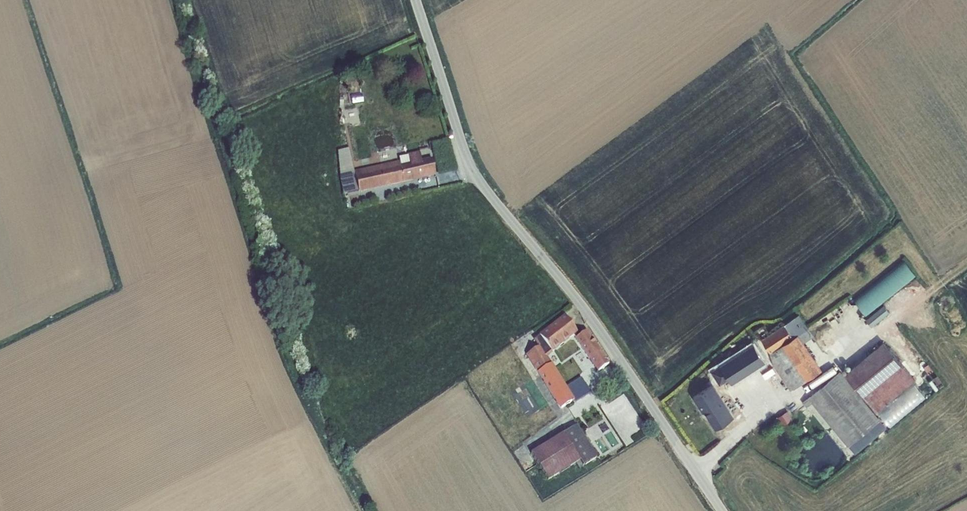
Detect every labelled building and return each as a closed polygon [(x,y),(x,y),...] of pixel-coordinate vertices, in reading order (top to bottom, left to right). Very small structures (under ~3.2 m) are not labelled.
[(353,171),(358,191),(435,174),(432,159),(421,161),(419,152),(408,154),(408,155),(398,157),(399,161),(353,171)] [(343,194),(358,191),(353,171),(351,161),(339,164),(340,177),(343,194)] [(904,259),(854,300),(866,315),(916,275),(904,259)] [(883,305),(866,319),(872,326),(889,312),(883,305)] [(813,336),(799,314),(761,339),(770,352),(773,365),(790,390),(822,369),(809,350),(808,351),(806,348),(807,348),(804,342),(813,336)] [(576,332),(564,316),(533,339),(538,346),(547,356),(573,336),(577,333),(576,332)] [(575,338),(574,339),(597,371),(608,364),(585,331),(582,333),(579,329),(576,332),(577,333),(573,336),(575,338)] [(844,373),(876,412),(915,379),(883,341),(844,373)] [(733,382),(765,362),(753,343),(721,364),(722,365),(713,371),(717,377),(720,381),(723,379),(729,375),(733,382)] [(526,354),(525,354),(559,409),(573,401),(574,401),(590,392),(581,377),(567,386),(552,362),(551,363),(547,356),(538,346),(535,348),(534,346),(525,352),(526,354)] [(839,371),(801,402),(806,408),(812,403),(848,446),(855,453),(886,428),(879,420),(879,419),(839,371)] [(717,377),(701,387),(703,390),(729,430),(729,431),(747,417),(736,400),(735,400),(729,391),(730,391),(723,379),(720,381),(717,377)] [(719,437),(729,430),(703,390),(695,395),(719,437)] [(782,424),(792,419),(787,411),(777,416),(782,424)] [(596,457),(575,425),(530,453),(547,478),(580,461),(583,466),(596,457)]
